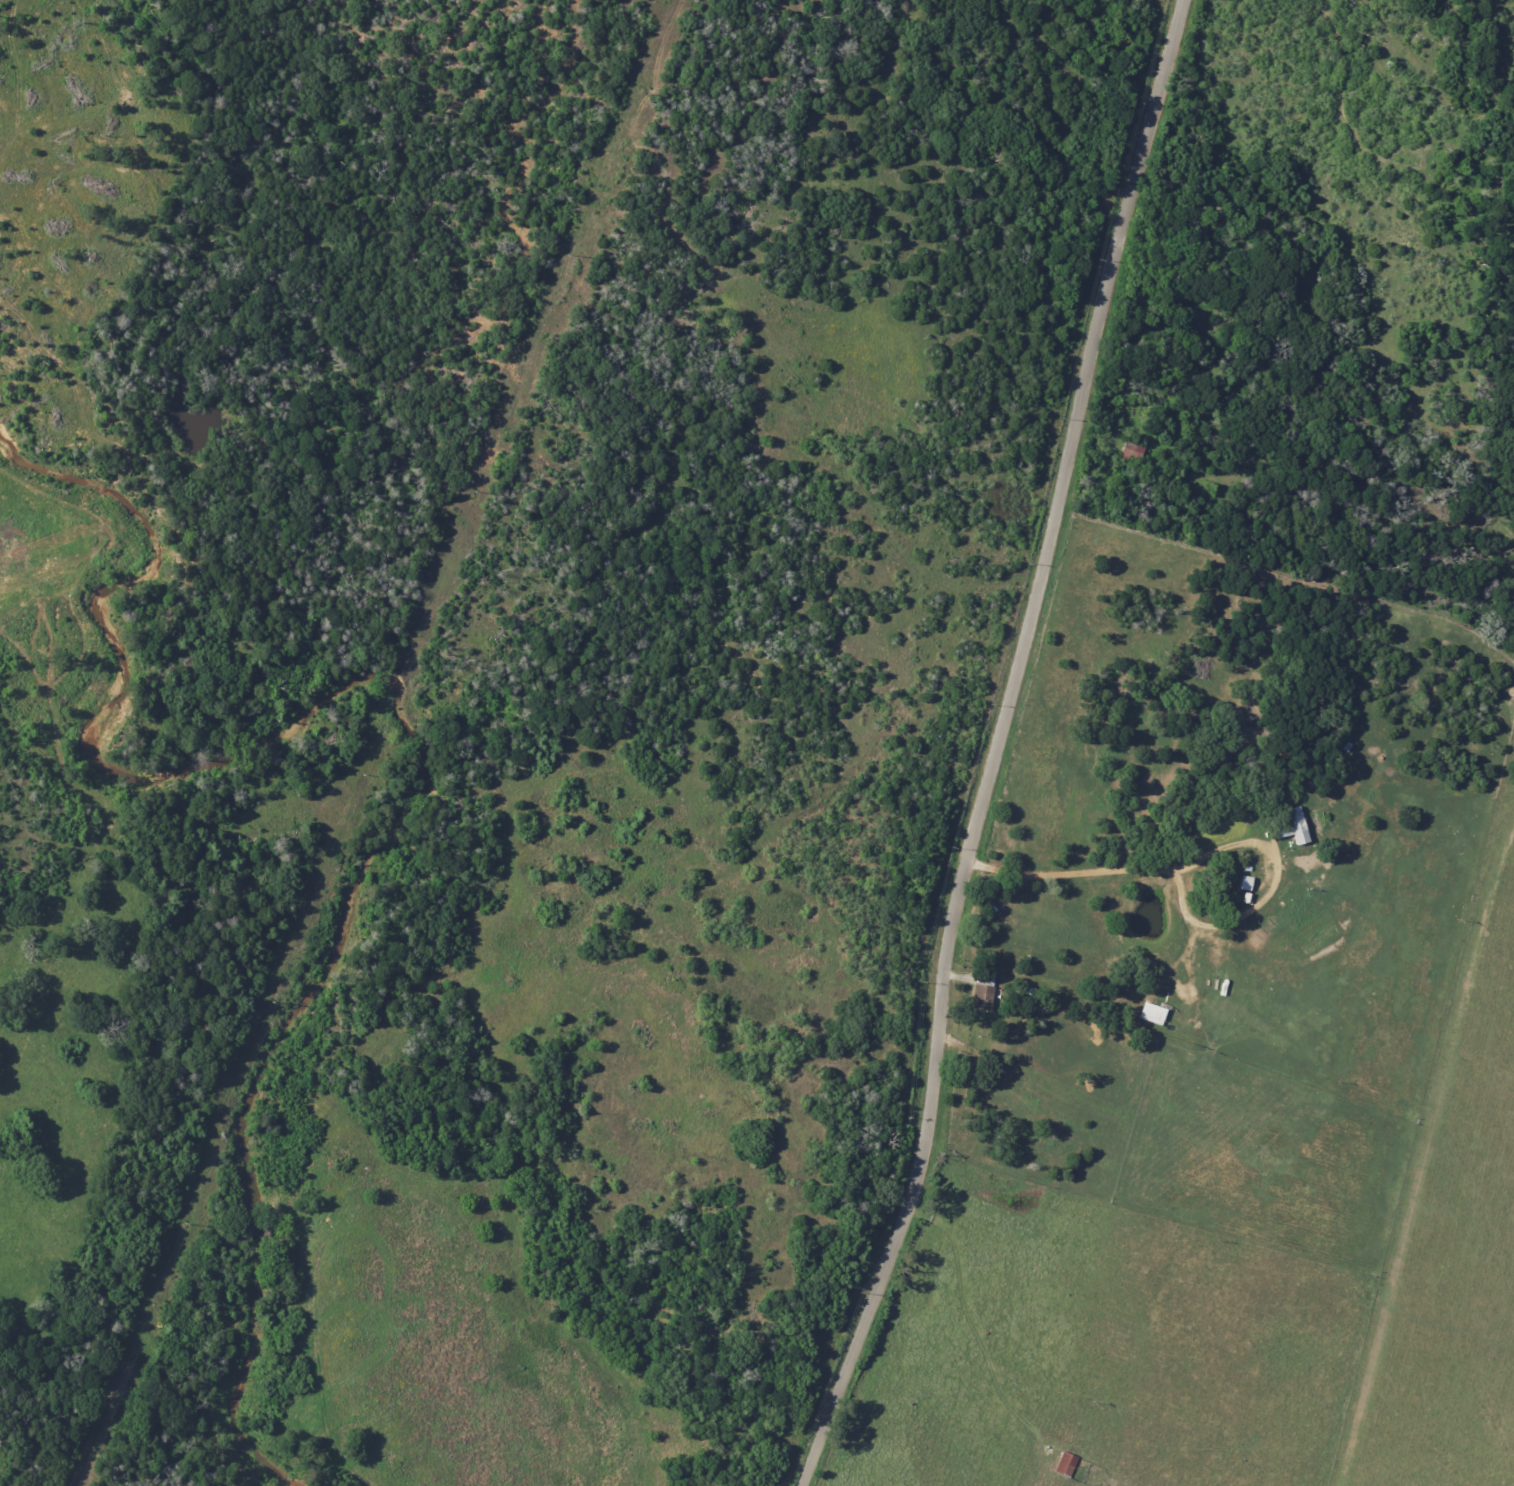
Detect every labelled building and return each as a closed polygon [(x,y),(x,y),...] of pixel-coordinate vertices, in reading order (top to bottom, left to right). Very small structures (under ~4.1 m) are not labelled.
[(1297,845),(1310,842),(1300,805),(1287,809),(1292,826),(1278,830),(1280,838),(1294,834),(1297,845)] [(972,1007),(992,1010),(996,987),(976,983),(972,1007)] [(1162,1026),(1168,1010),(1146,1001),(1140,1017),(1162,1026)] [(1072,1476),(1079,1456),(1063,1451),(1057,1471),(1072,1476)]
